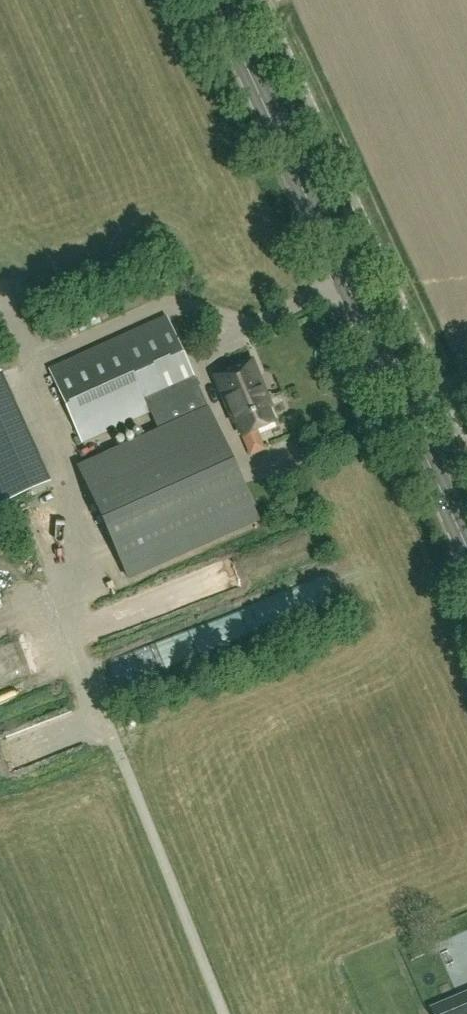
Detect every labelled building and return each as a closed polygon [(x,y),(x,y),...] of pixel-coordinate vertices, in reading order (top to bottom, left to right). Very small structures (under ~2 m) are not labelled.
[(234,468),(199,390),(166,317),(49,370),(82,443),(161,407),(170,429),(86,467),(79,471),(129,582),(260,522),(234,468)] [(265,398),(268,397),(251,359),(214,375),(231,413),(265,398)] [(231,413),(236,424),(238,423),(243,436),(275,422),(265,398),(231,413)] [(267,432),(253,436),(259,455),(272,452),(267,432)] [(15,642),(10,626),(0,629),(0,646),(15,642)] [(431,1009),(433,1013),(466,1013),(466,994),(431,1009)]
